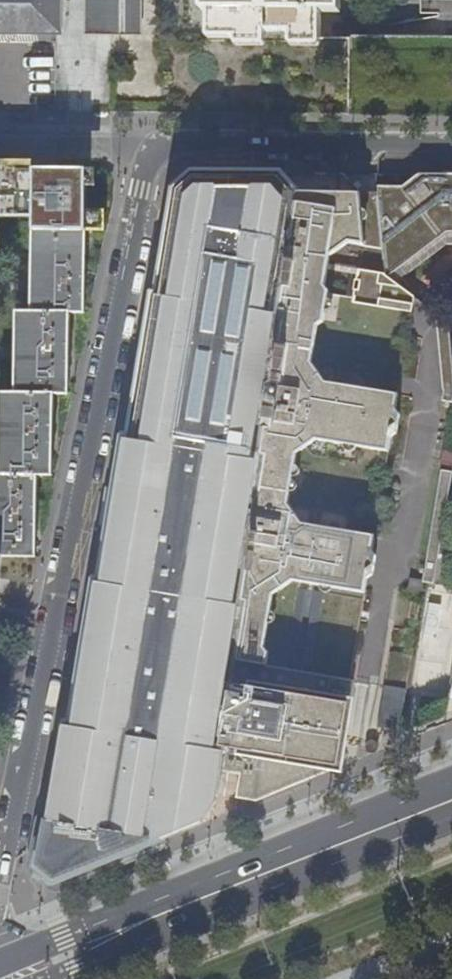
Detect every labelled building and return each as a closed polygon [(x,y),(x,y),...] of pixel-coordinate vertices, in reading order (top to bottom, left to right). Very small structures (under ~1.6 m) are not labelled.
[(63,39),(63,0),(0,0),(0,38),(58,39),(63,39)] [(139,35),(140,0),(81,0),(81,35),(117,35),(139,35)] [(236,44),(265,45),(265,32),(291,32),(291,45),(320,45),(320,10),(340,11),(340,0),(202,0),(202,10),(209,10),(209,37),(236,37),(236,44)] [(451,36),(451,0),(421,0),(421,1),(448,1),(448,16),(421,20),(421,36),(451,36)] [(34,230),(86,231),(86,209),(86,170),(86,169),(77,169),(67,169),(45,169),(12,169),(1,169),(0,169),(0,218),(33,218),(34,230)] [(260,456),(283,314),(283,313),(282,312),(279,311),(300,190),(283,173),(227,173),(193,173),(175,190),(167,234),(157,292),(154,292),(148,319),(131,409),(128,430),(125,432),(116,477),(106,542),(100,577),(99,578),(97,577),(95,579),(90,606),(71,722),(66,721),(57,775),(49,820),(48,821),(45,821),(42,839),(36,866),(55,883),(87,870),(148,845),(202,823),(213,807),(216,802),(223,770),(227,748),(227,747),(227,746),(226,745),(225,745),(223,746),(245,603),(245,601),(244,601),(243,601),(264,459),(264,457),(261,457),(260,456)] [(227,748),(223,770),(242,773),(238,797),(259,800),(299,784),(339,768),(355,679),(352,678),(371,576),(375,573),(376,572),(380,554),(379,552),(375,549),(396,433),(402,431),(405,412),(401,405),(419,301),(420,300),(386,273),(379,195),(362,196),(362,193),(345,174),(334,174),(283,173),(300,190),(279,311),(282,312),(283,313),(283,314),(260,456),(261,457),(264,457),(264,459),(243,601),(244,601),(245,601),(245,603),(223,746),(225,745),(226,745),(227,746),(227,747),(227,748)] [(420,300),(426,292),(415,284),(415,278),(412,265),(408,258),(448,231),(451,231),(451,174),(432,174),(421,174),(405,186),(378,187),(379,195),(386,273),(420,300)] [(37,557),(37,538),(38,497),(39,475),(54,476),(54,460),(55,419),(55,394),(70,394),(70,389),(70,344),(70,313),(86,313),(86,273),(86,243),(86,231),(34,230),(33,278),(33,286),(33,293),(32,312),(17,312),(17,345),(16,351),(16,360),(16,393),(1,393),(0,427),(0,433),(0,437),(0,556),(3,556),(37,557)] [(439,582),(451,506),(451,468),(448,468),(408,692),(442,698),(451,640),(451,585),(439,582)]
